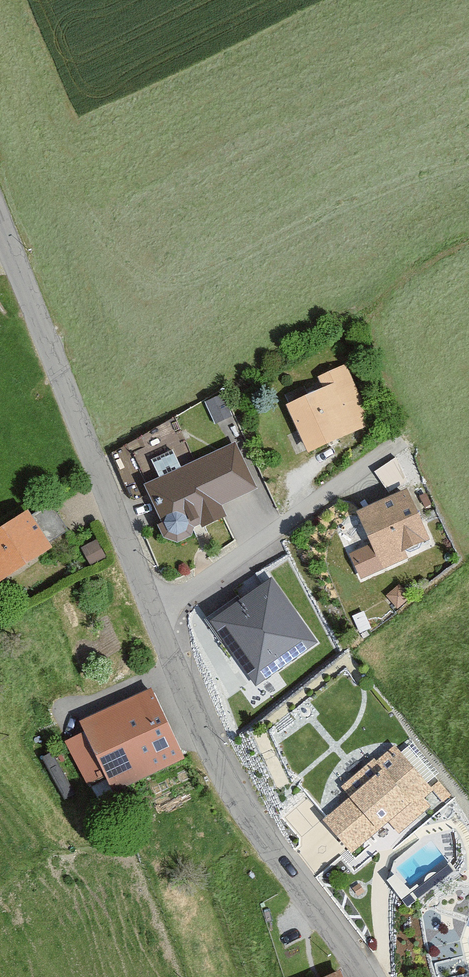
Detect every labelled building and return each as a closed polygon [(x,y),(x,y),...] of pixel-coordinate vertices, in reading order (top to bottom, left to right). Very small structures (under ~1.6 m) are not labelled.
[(323,387),(289,401),(309,448),(371,422),(345,360),(316,372),(323,387)] [(214,415),(230,411),(225,392),(209,395),(214,415)] [(233,444),(144,480),(166,533),(179,540),(195,534),(191,526),(217,515),(211,500),(250,484),(233,444)] [(392,457),(376,466),(385,483),(402,474),(392,457)] [(411,483),(355,507),(370,542),(349,552),(359,575),(436,542),(411,483)] [(0,526),(0,578),(2,581),(56,545),(30,506),(0,526)] [(313,641),(270,579),(214,617),(256,679),(313,641)] [(153,686),(83,718),(116,788),(186,756),(153,686)] [(347,797),(324,818),(352,847),(377,824),(382,829),(432,782),(387,734),(334,784),(347,797)] [(314,976),(347,976),(342,966),(314,976)]
